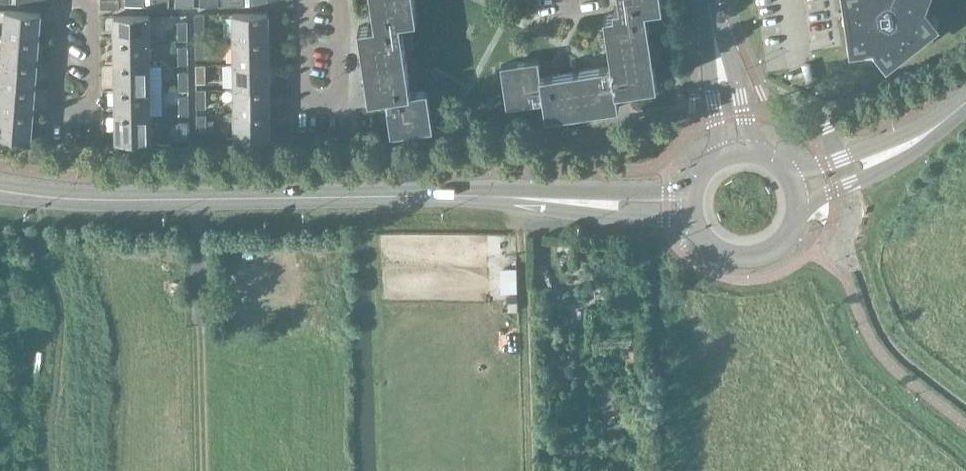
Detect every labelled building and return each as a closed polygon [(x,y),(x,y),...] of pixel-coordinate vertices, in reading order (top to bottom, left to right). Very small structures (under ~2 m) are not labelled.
[(375,22),(359,24),(370,97),(386,95),(391,131),(433,125),(428,88),(411,91),(402,26),(401,19),(417,17),(415,0),(372,0),(375,22)] [(663,5),(662,0),(620,0),(622,11),(605,14),(613,64),(541,75),(539,58),(501,64),(507,105),(544,99),(547,116),(619,106),(616,89),(657,83),(646,7),(663,5)] [(852,46),(867,43),(867,41),(875,39),(880,46),(878,48),(888,60),(938,20),(925,2),(925,0),(845,0),(852,46)] [(6,10),(4,35),(39,37),(41,13),(6,10)] [(205,13),(195,13),(195,32),(205,32),(205,13)] [(232,13),(233,38),(269,38),(268,13),(232,13)] [(150,40),(150,15),(114,15),(115,40),(150,40)] [(178,20),(178,26),(178,39),(188,39),(188,20),(178,20)] [(37,62),(39,37),(4,35),(3,60),(37,62)] [(233,38),(233,63),(269,63),(269,38),(233,38)] [(195,39),(196,58),(205,57),(205,39),(195,39)] [(115,40),(115,66),(150,65),(150,40),(115,40)] [(178,45),(179,64),(188,64),(188,45),(178,45)] [(35,87),(37,62),(3,60),(1,85),(35,87)] [(196,82),(206,82),(205,63),(196,64),(196,82)] [(270,88),(269,63),(233,63),(234,88),(270,88)] [(115,66),(115,91),(151,90),(150,65),(115,66)] [(179,89),(189,89),(188,70),(179,70),(179,89)] [(35,87),(1,85),(0,94),(0,109),(33,112),(35,87)] [(197,107),(206,107),(206,88),(196,88),(197,107)] [(234,113),(270,113),(270,88),(234,88),(234,113)] [(151,115),(151,90),(115,91),(116,116),(151,115)] [(179,114),(189,114),(189,95),(179,95),(179,114)] [(33,112),(0,109),(0,134),(31,137),(33,112)] [(271,138),(270,113),(234,113),(235,138),(271,138)] [(197,114),(197,132),(206,132),(206,114),(197,114)] [(151,140),(151,115),(116,116),(116,141),(151,140)] [(180,139),(189,139),(189,120),(180,120),(180,139)]
